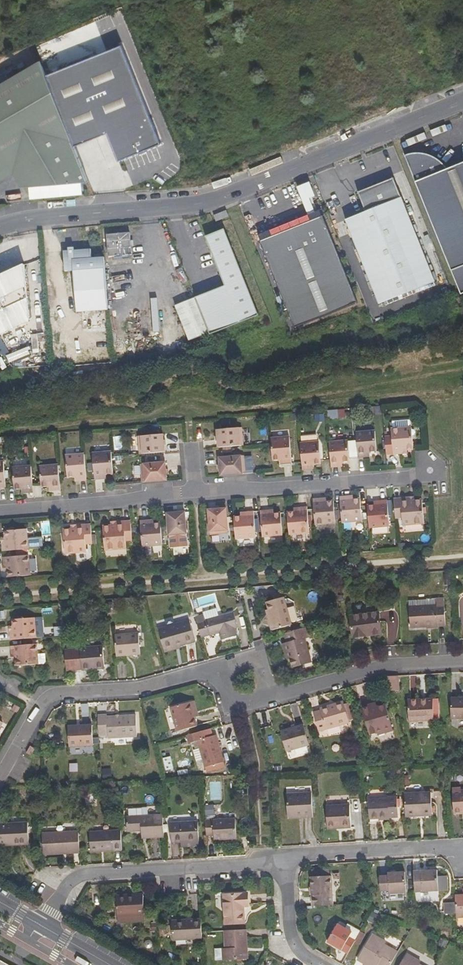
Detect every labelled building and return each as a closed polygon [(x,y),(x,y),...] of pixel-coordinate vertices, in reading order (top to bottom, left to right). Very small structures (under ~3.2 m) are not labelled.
[(116,48),(40,79),(69,150),(101,137),(113,164),(156,147),(116,48)] [(0,84),(0,161),(9,175),(17,189),(81,179),(34,64),(0,84)] [(445,173),(442,167),(438,162),(433,158),(429,156),(424,154),(419,153),(414,152),(409,153),(402,154),(456,294),(462,291),(462,165),(445,173)] [(0,161),(0,180),(9,175),(0,161)] [(351,243),(377,302),(430,281),(404,212),(401,206),(391,178),(349,192),(357,211),(340,219),(348,236),(351,243)] [(221,215),(219,210),(207,215),(209,220),(221,215)] [(352,302),(316,215),(313,216),(313,233),(315,247),(319,266),(323,279),(328,292),(334,304),(336,308),(352,302)] [(289,327),(336,308),(334,304),(328,292),(323,279),(319,266),(315,247),(313,233),(313,216),(253,240),(289,327)] [(253,315),(219,229),(200,236),(220,285),(189,297),(202,329),(204,334),(253,315)] [(125,253),(123,231),(100,233),(102,255),(106,255),(124,253),(125,253)] [(69,249),(70,252),(68,252),(68,249),(68,247),(62,247),(62,250),(57,250),(58,270),(67,270),(70,311),(102,308),(98,256),(85,257),(84,248),(69,249)] [(27,264),(29,274),(39,272),(37,262),(27,264)] [(23,320),(19,263),(0,272),(0,331),(23,320)] [(189,297),(188,295),(167,303),(180,337),(202,329),(189,297)] [(12,359),(32,351),(30,344),(9,352),(12,359)] [(346,409),(328,411),(328,419),(347,417),(346,409)] [(387,451),(395,451),(396,447),(400,446),(407,447),(406,426),(405,426),(405,419),(386,419),(387,451)] [(238,442),(237,426),(210,428),(211,444),(238,442)] [(369,449),(368,429),(351,430),(353,454),(356,454),(361,449),(364,449),(369,449)] [(159,449),(157,432),(132,434),(133,451),(159,449)] [(285,459),(283,434),(265,435),(266,457),(272,457),(273,460),(285,459)] [(343,458),(342,438),(324,439),(326,464),(333,464),(333,459),(338,459),(343,458)] [(314,460),(313,439),(294,440),(296,466),(305,466),(305,461),(309,460),(314,460)] [(107,471),(106,449),(88,450),(89,477),(98,476),(97,472),(102,471),(107,471)] [(80,466),(79,451),(60,452),(61,473),(70,473),(75,473),(75,477),(81,477),(80,466)] [(240,471),(238,454),(213,456),(214,473),(240,471)] [(161,477),(159,459),(134,461),(136,479),(161,477)] [(27,481),(26,462),(7,463),(8,486),(15,486),(19,486),(19,489),(28,489),(27,481)] [(54,487),(53,463),(34,464),(35,484),(42,484),(48,483),(48,487),(54,487)] [(355,519),(353,497),(347,497),(341,498),(341,494),(334,495),(336,520),(355,519)] [(328,521),(327,499),(315,500),(315,496),(308,497),(310,522),(328,521)] [(417,522),(416,499),(408,500),(402,500),(402,496),(388,497),(390,516),(395,516),(396,523),(417,522)] [(383,523),(381,497),(373,497),(374,502),(368,502),(361,503),(362,515),(363,525),(383,523)] [(303,531),(301,505),(294,505),(294,509),(289,509),(288,509),(281,510),(282,517),(283,532),(286,531),(301,531),(303,531)] [(222,530),(221,506),(202,507),(204,532),(222,530)] [(276,532),(275,510),(268,511),(267,511),(263,511),(263,508),(254,508),(256,533),(276,532)] [(250,534),(248,509),(240,509),(240,513),(234,514),(228,514),(229,535),(250,534)] [(179,534),(178,510),(161,511),(163,535),(179,534)] [(157,542),(155,521),(147,522),(141,522),(141,518),(134,519),(136,543),(157,542)] [(126,538),(125,520),(110,520),(111,524),(105,524),(98,525),(99,548),(121,547),(120,538),(126,538)] [(87,541),(85,522),(71,523),(71,526),(65,527),(57,527),(59,552),(82,550),(81,541),(87,541)] [(20,526),(0,528),(0,548),(22,546),(20,526)] [(301,531),(286,531),(287,539),(301,538),(301,531)] [(22,552),(0,553),(0,562),(3,562),(3,567),(2,572),(23,571),(22,552)] [(300,616),(294,589),(278,593),(280,600),(282,608),(279,609),(281,620),(300,616)] [(450,612),(450,591),(413,592),(415,614),(450,612)] [(387,620),(385,601),(356,605),(359,624),(387,620)] [(238,620),(242,619),(238,607),(207,614),(206,608),(198,610),(203,629),(222,624),(224,632),(240,628),(238,620)] [(30,632),(29,612),(7,614),(7,621),(8,625),(4,626),(4,634),(30,632)] [(192,634),(187,614),(158,622),(163,642),(179,637),(192,634)] [(320,628),(317,619),(295,625),(297,633),(292,634),(294,643),(297,642),(299,651),(301,659),(322,654),(316,629),(320,628)] [(137,649),(135,627),(110,628),(111,651),(137,649)] [(31,638),(6,639),(6,647),(10,647),(10,652),(10,659),(36,657),(39,655),(38,647),(31,648),(31,638)] [(92,660),(91,644),(56,646),(57,665),(71,664),(73,665),(83,664),(86,660),(92,660)] [(398,683),(396,671),(385,671),(389,684),(398,683)] [(434,718),(434,698),(422,698),(422,694),(409,695),(410,719),(434,718)] [(453,694),(454,715),(462,715),(462,694),(453,694)] [(343,699),(348,716),(353,715),(348,695),(343,697),(343,699)] [(193,698),(192,697),(174,701),(179,724),(198,719),(196,712),(193,698)] [(201,711),(198,697),(193,698),(196,712),(201,711)] [(348,716),(343,699),(331,702),(331,699),(321,701),(321,704),(313,706),(318,724),(348,716)] [(391,727),(383,699),(376,701),(370,703),(369,699),(360,701),(368,733),(391,727)] [(106,707),(96,707),(97,729),(107,728),(107,731),(135,731),(135,708),(106,709),(106,707)] [(306,733),(301,713),(278,719),(284,738),(306,733)] [(90,719),(67,720),(68,739),(90,738),(90,719)] [(224,754),(217,726),(213,727),(212,722),(188,728),(190,735),(193,734),(197,733),(199,739),(204,759),(224,754)] [(173,760),(170,749),(163,750),(166,762),(173,760)] [(205,764),(225,760),(224,754),(204,759),(205,764)] [(109,772),(108,760),(98,761),(99,772),(109,772)] [(157,780),(157,770),(148,770),(149,781),(157,780)] [(310,814),(309,788),(284,788),(284,809),(300,809),(300,814),(310,814)] [(457,789),(448,789),(448,811),(462,811),(462,789),(457,789)] [(428,809),(428,790),(401,790),(402,813),(413,813),(413,809),(428,809)] [(393,814),(393,793),(386,793),(383,795),(366,795),(366,814),(393,814)] [(159,832),(158,809),(147,809),(139,809),(139,802),(130,802),(130,800),(125,800),(125,810),(123,810),(123,826),(138,826),(143,826),(143,831),(159,832)] [(139,809),(147,809),(147,800),(130,800),(130,802),(139,802),(139,809)] [(210,809),(209,800),(201,801),(201,810),(210,809)] [(346,824),(345,800),(321,800),(321,820),(336,820),(336,824),(346,824)] [(24,815),(0,815),(0,838),(24,838),(24,815)] [(235,834),(234,815),(202,816),(202,831),(213,831),(213,835),(235,834)] [(195,837),(194,817),(167,817),(167,837),(177,837),(195,837)] [(74,846),(74,825),(39,826),(40,847),(74,846)] [(116,845),(115,825),(86,825),(87,845),(116,845)] [(304,864),(304,872),(324,872),(324,864),(304,864)] [(399,888),(398,868),(381,869),(381,873),(373,873),(374,895),(383,895),(382,889),(399,888)] [(432,868),(409,868),(409,889),(428,888),(437,887),(437,879),(432,879),(432,868)] [(326,900),(325,872),(324,872),(304,872),(304,900),(326,900)] [(136,909),(136,888),(122,888),(122,891),(109,891),(109,909),(136,909)] [(239,919),(238,902),(244,902),(243,890),(221,890),(222,919),(239,919)] [(151,930),(149,898),(145,898),(146,911),(140,912),(141,918),(147,918),(147,922),(144,923),(145,931),(151,930)] [(448,898),(449,901),(449,913),(449,918),(462,918),(462,898),(459,898),(448,898)] [(449,913),(449,901),(437,902),(438,913),(449,913)] [(376,910),(367,907),(360,919),(369,924),(376,910)] [(195,934),(195,914),(167,915),(167,934),(195,934)] [(349,937),(353,929),(341,923),(339,927),(330,921),(320,938),(341,950),(349,937)] [(239,954),(239,943),(242,943),(242,924),(239,924),(219,925),(220,944),(216,944),(216,955),(239,954)] [(391,950),(375,942),(379,936),(366,929),(351,957),(363,964),(365,959),(371,962),(376,964),(382,964),(391,950)] [(434,943),(439,946),(444,937),(438,935),(434,943)] [(391,964),(417,964),(412,962),(415,957),(400,949),(391,964)]
